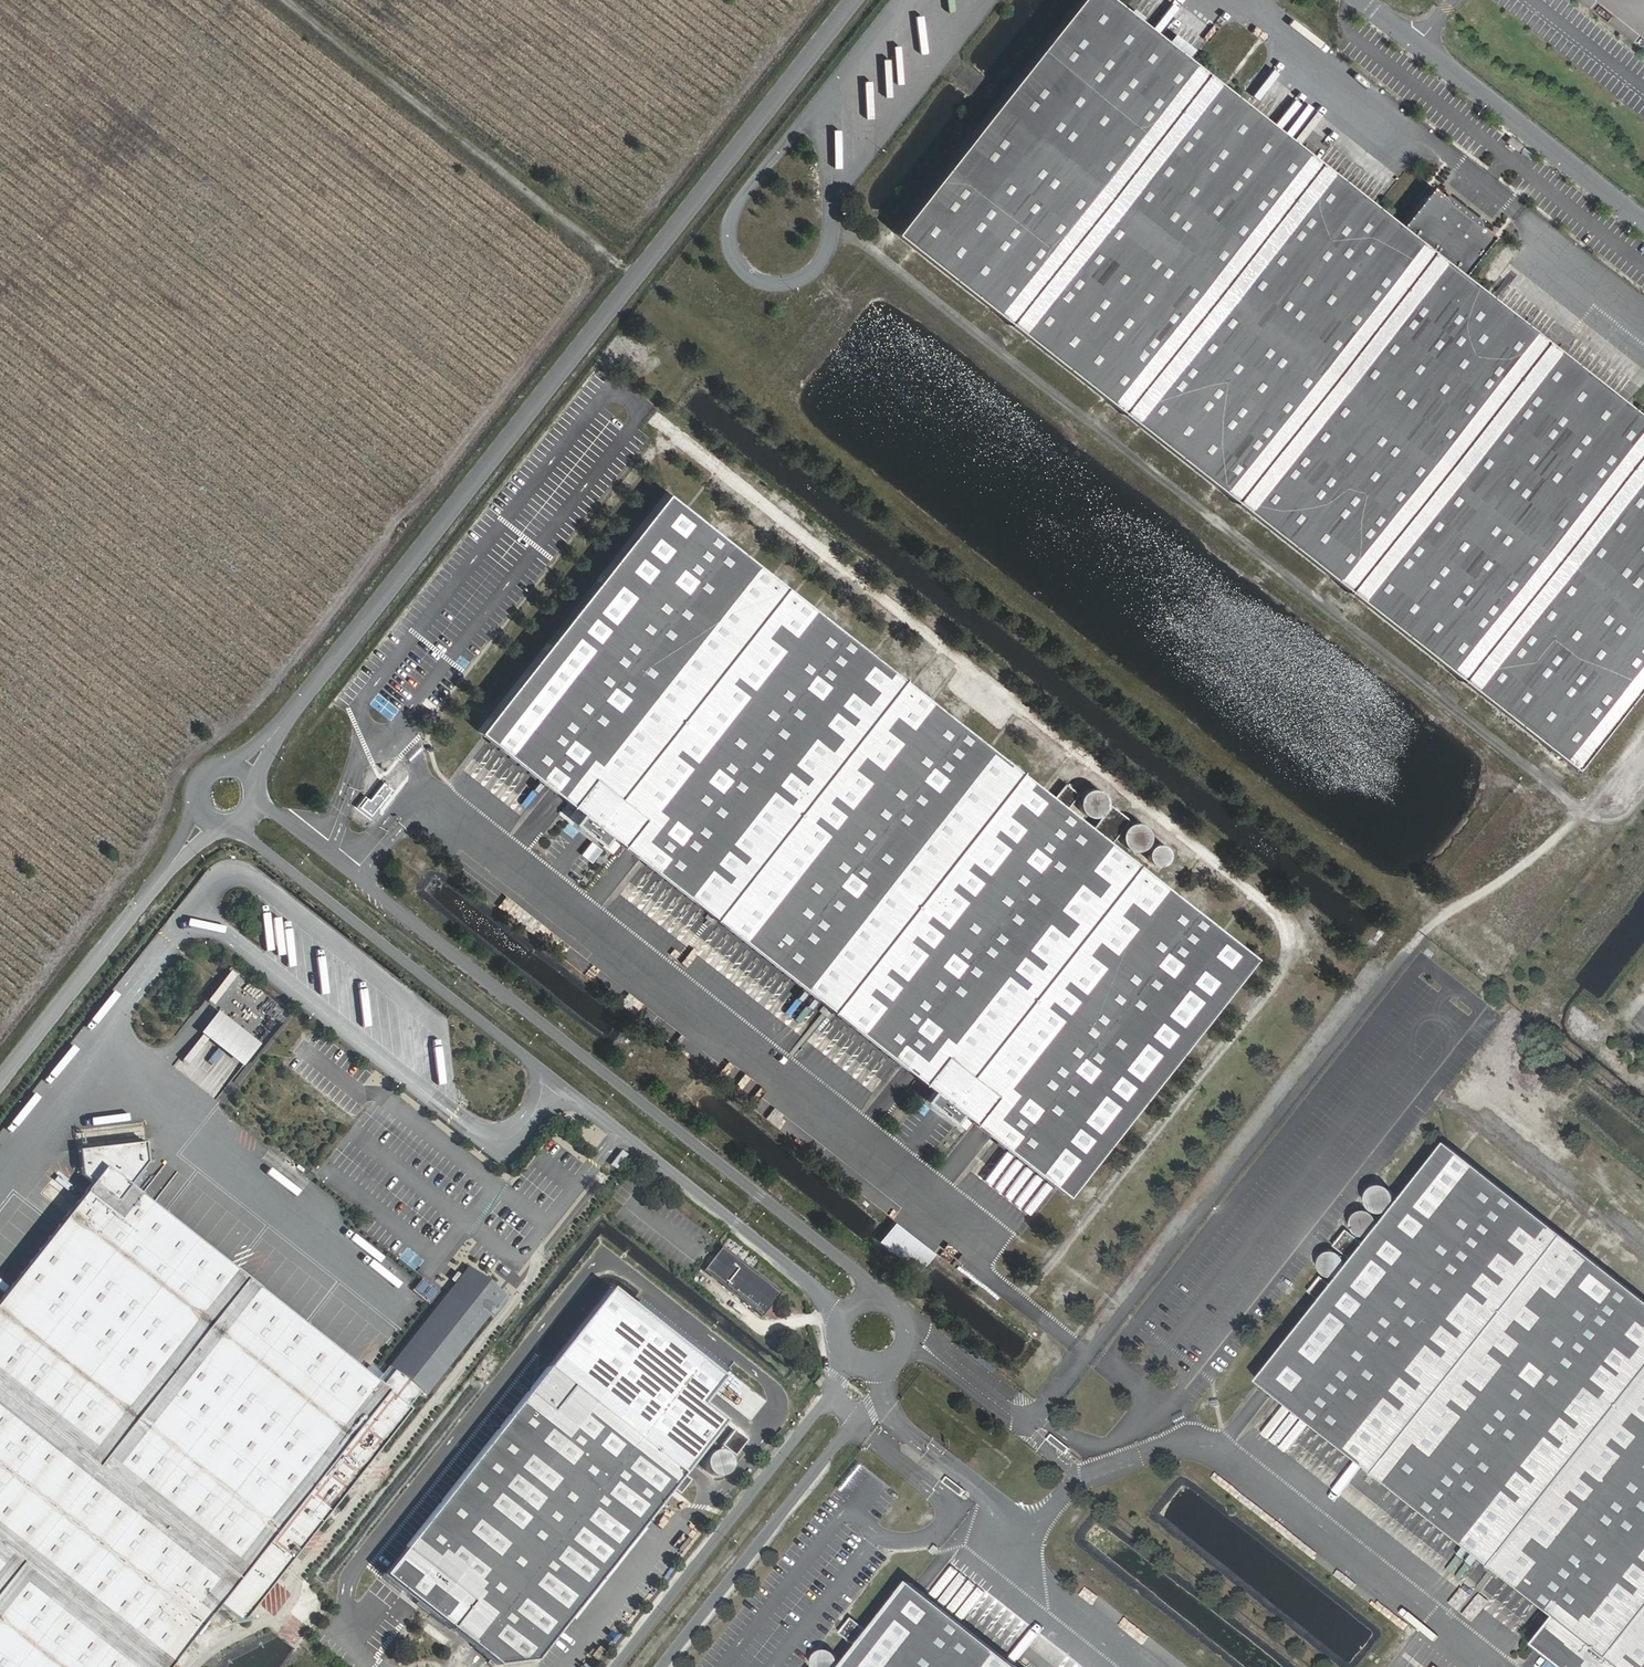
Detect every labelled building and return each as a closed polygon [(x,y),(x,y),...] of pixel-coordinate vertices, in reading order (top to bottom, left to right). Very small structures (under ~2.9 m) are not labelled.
[(886,232),(1565,768),(1643,669),(1643,425),(1635,418),(1461,281),(1454,275),(1486,235),(1427,189),(1395,229),(1392,227),(1221,92),(1105,0),(1070,0),(886,232)] [(1048,801),(671,504),(483,744),(586,824),(580,835),(606,854),(614,846),(935,1100),(928,1108),(954,1129),(961,1120),(1065,1203),(1254,963),(1106,848),(1123,824),(1109,814),(1092,836),(1064,814),(1076,798),(1060,787),(1048,801)] [(1104,814),(1104,810),(1104,807),(1102,804),(1100,801),(1097,799),(1094,798),(1091,797),(1087,798),(1084,799),(1081,801),(1079,804),(1078,807),(1077,810),(1077,814),(1078,817),(1080,820),(1083,822),(1086,824),(1089,824),(1092,824),(1096,824),(1099,822),(1101,820),(1103,817),(1104,814)] [(372,799),(364,810),(372,815),(379,805),(372,799)] [(1142,852),(1143,849),(1144,846),(1145,842),(1144,839),(1143,836),(1140,833),(1138,831),(1134,830),(1131,830),(1128,830),(1124,831),(1122,833),(1119,836),(1118,839),(1117,842),(1118,846),(1119,849),(1121,852),(1123,854),(1126,856),(1129,857),(1133,857),(1136,856),(1139,854),(1142,852)] [(1167,867),(1168,864),(1168,861),(1168,857),(1167,855),(1165,852),(1162,850),(1159,849),(1156,849),(1153,849),(1150,850),(1147,852),(1145,855),(1144,857),(1143,861),(1144,864),(1144,867),(1146,869),(1148,872),(1151,873),(1154,874),(1157,874),(1161,873),(1163,872),(1166,869),(1167,867)] [(222,1011),(254,996),(251,988),(219,1004),(222,1011)] [(246,1066),(263,1043),(220,1010),(202,1032),(246,1066)] [(30,1098),(35,1102),(57,1075),(53,1071),(30,1098)] [(226,1605),(398,1390),(391,1384),(380,1376),(137,1183),(156,1160),(153,1141),(88,1148),(90,1174),(101,1181),(0,1308),(0,1666),(176,1666),(226,1605)] [(1252,1381),(1259,1387),(1552,1618),(1530,1645),(1557,1666),(1643,1666),(1643,1303),(1442,1143),(1252,1381)] [(876,1240),(917,1272),(933,1251),(891,1220),(876,1240)] [(720,1244),(702,1268),(761,1315),(780,1292),(720,1244)] [(395,1264),(389,1271),(425,1298),(430,1291),(395,1264)] [(475,1264),(396,1365),(402,1370),(428,1390),(434,1395),(514,1294),(475,1264)] [(774,1331),(768,1341),(776,1346),(782,1337),(774,1331)] [(694,1474),(559,1367),(395,1574),(509,1665),(548,1660),(694,1474)] [(398,1390),(226,1605),(248,1623),(420,1409),(415,1406),(428,1390),(402,1370),(391,1384),(398,1390)] [(737,1433),(724,1449),(724,1455),(734,1463),(738,1461),(752,1445),(737,1433)] [(734,1463),(724,1455),(713,1457),(709,1462),(708,1468),(710,1476),(717,1481),(724,1482),(731,1477),(734,1470),(734,1463)] [(1052,1488),(1034,1473),(1028,1480),(1046,1495),(1052,1488)] [(837,1666),(1011,1666),(905,1582),(837,1666)]
